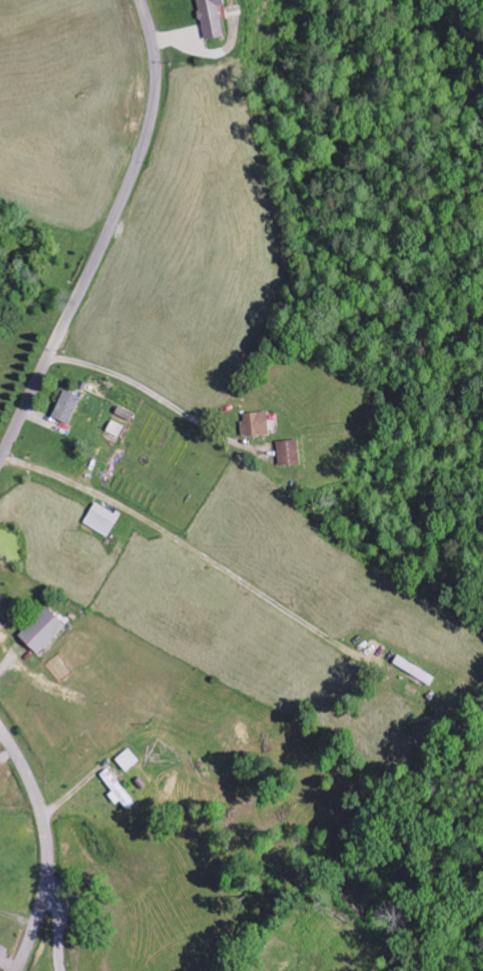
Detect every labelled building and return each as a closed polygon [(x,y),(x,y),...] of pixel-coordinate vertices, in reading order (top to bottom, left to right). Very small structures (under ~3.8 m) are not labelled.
[(225,0),(198,0),(206,42),(226,38),(220,8),(227,6),(225,0)] [(71,426),(82,399),(66,392),(54,419),(71,426)] [(244,438),(271,437),(270,414),(244,415),(244,438)] [(107,433),(120,439),(125,429),(113,422),(107,433)] [(280,468),(301,467),(300,442),(279,443),(280,468)] [(121,518),(97,504),(84,525),(108,539),(121,518)] [(40,655),(68,627),(48,608),(21,637),(40,655)] [(10,623),(0,613),(0,634),(10,623)] [(438,676),(398,658),(395,667),(434,684),(438,676)] [(140,762),(129,749),(117,761),(128,773),(140,762)] [(102,775),(113,793),(110,795),(116,806),(124,802),(128,809),(134,805),(112,768),(102,775)]
